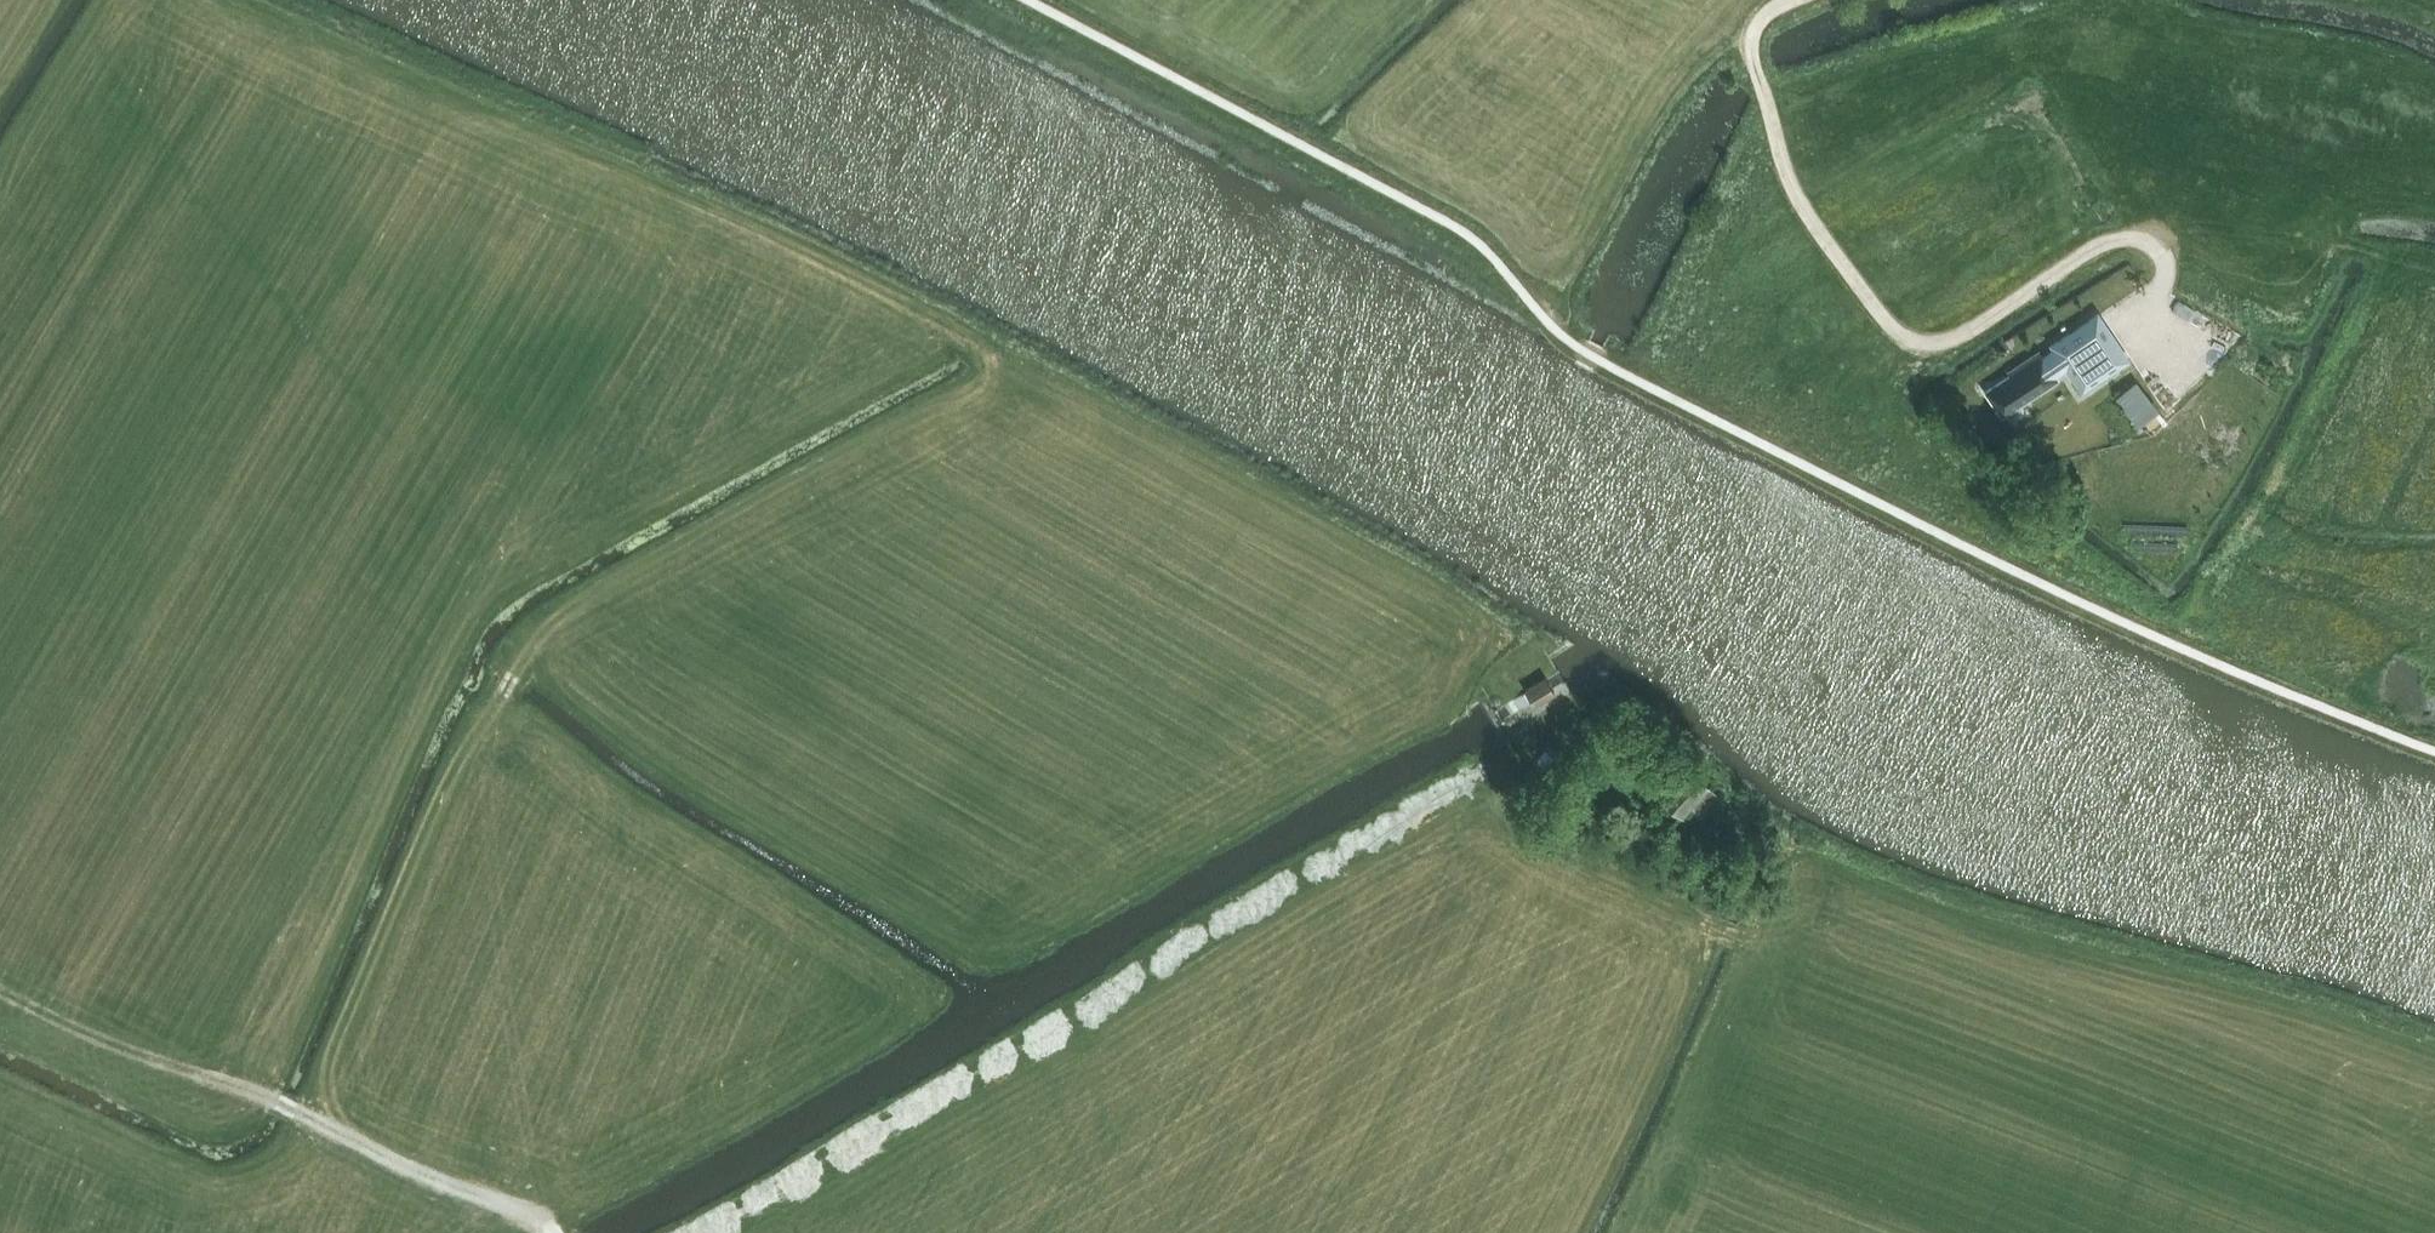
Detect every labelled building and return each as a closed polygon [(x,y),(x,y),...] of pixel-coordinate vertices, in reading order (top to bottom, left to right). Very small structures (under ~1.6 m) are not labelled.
[(2003,415),(2058,379),(2053,371),(2067,361),(2083,385),(2122,358),(2096,320),(2057,347),(2062,354),(2048,364),(2039,351),(2008,372),(2011,376),(1987,392),(2003,415)] [(2119,388),(2139,421),(2162,407),(2143,374),(2119,388)] [(1515,678),(1522,673),(1516,664),(1509,669),(1515,678)] [(1546,676),(1525,689),(1535,705),(1557,692),(1546,676)] [(1699,815),(1717,794),(1708,786),(1708,785),(1686,767),(1685,767),(1682,764),(1672,775),(1675,778),(1661,795),(1683,814),(1690,806),(1699,815)] [(1704,846),(1714,833),(1702,822),(1691,836),(1704,846)]
